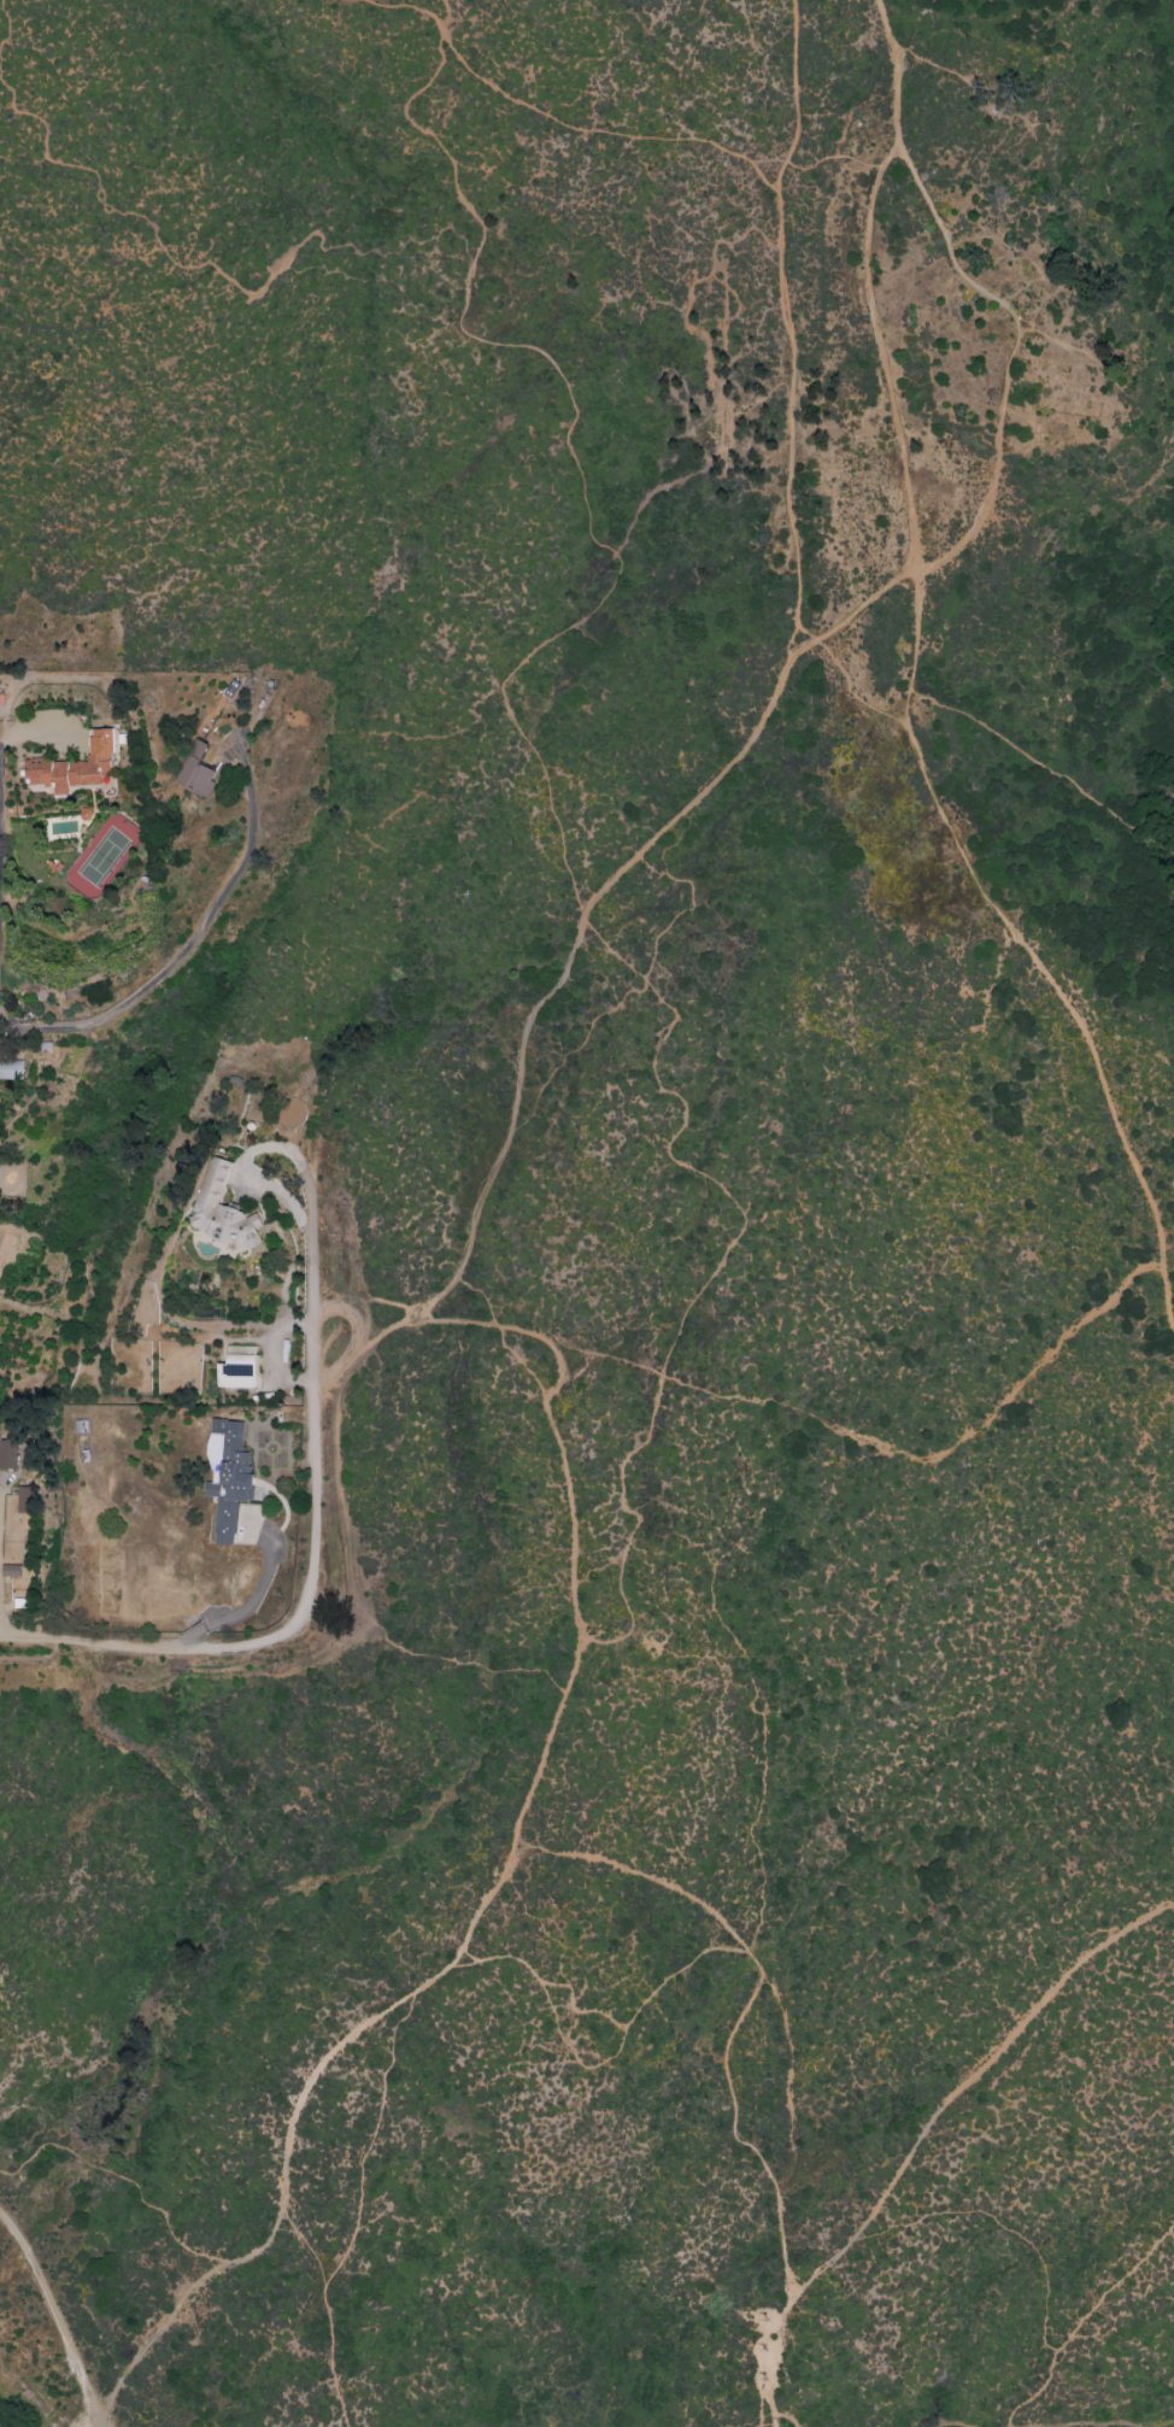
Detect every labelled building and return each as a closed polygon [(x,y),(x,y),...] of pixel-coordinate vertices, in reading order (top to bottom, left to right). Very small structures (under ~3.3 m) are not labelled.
[(89,729),(90,759),(25,761),(26,786),(54,785),(55,796),(70,796),(70,786),(110,785),(110,778),(115,778),(113,729),(89,729)] [(208,797),(218,771),(201,764),(209,744),(193,738),(175,784),(208,797)] [(23,1080),(24,1059),(0,1059),(0,1079),(23,1080)] [(218,1204),(231,1162),(211,1156),(189,1228),(215,1236),(212,1246),(226,1250),(229,1241),(253,1248),(262,1218),(218,1204)] [(256,1388),(255,1346),(227,1346),(227,1364),(218,1364),(218,1388),(256,1388)] [(244,1421),(211,1419),(208,1482),(206,1482),(205,1496),(216,1497),(214,1543),(235,1545),(238,1500),(250,1501),(253,1452),(242,1451),(244,1421)] [(0,1440),(0,1469),(15,1469),(16,1440),(0,1440)] [(33,1513),(34,1487),(17,1486),(16,1513),(33,1513)] [(20,1576),(21,1565),(1,1565),(1,1576),(20,1576)]
